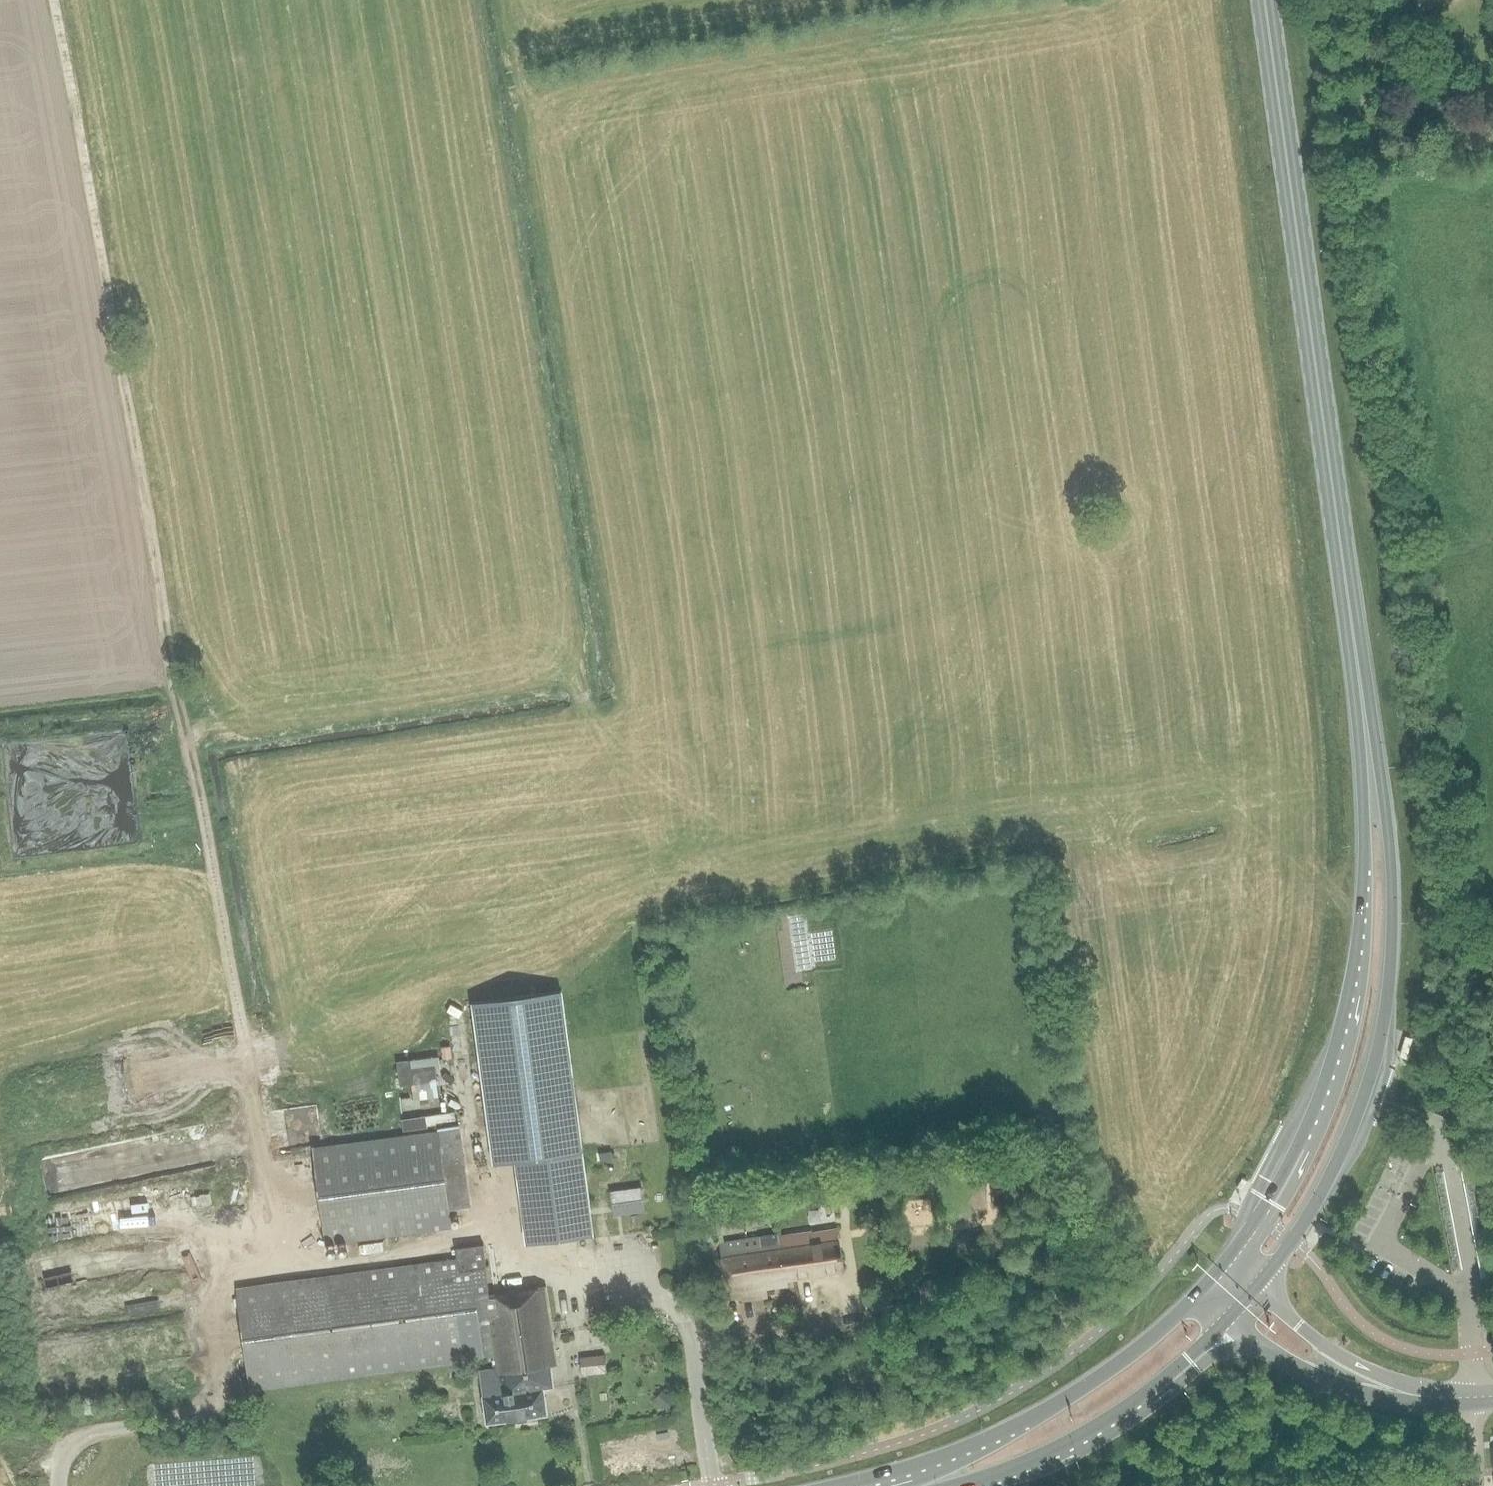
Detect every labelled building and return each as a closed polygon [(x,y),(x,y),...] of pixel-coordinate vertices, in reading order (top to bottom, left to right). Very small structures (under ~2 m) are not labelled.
[(593,1235),(557,1003),(555,992),(471,1003),(473,1014),(494,1162),(514,1159),(527,1246),(593,1235)] [(395,1058),(397,1081),(439,1078),(437,1055),(395,1058)] [(436,1129),(437,1132),(312,1149),(325,1245),(452,1228),(449,1209),(468,1206),(457,1126),(436,1129)] [(644,1208),(640,1184),(608,1190),(612,1214),(644,1208)] [(763,1287),(773,1286),(786,1283),(785,1278),(842,1269),(836,1229),(777,1238),(777,1236),(720,1245),(729,1298),(745,1296),(746,1299),(765,1296),(763,1287)] [(488,1295),(481,1245),(454,1249),(456,1260),(236,1292),(249,1389),(492,1357),(494,1368),(479,1370),(487,1425),(547,1416),(543,1389),(553,1388),(550,1367),(557,1366),(546,1288),(488,1295)] [(605,1372),(604,1354),(580,1355),(580,1373),(605,1372)]
